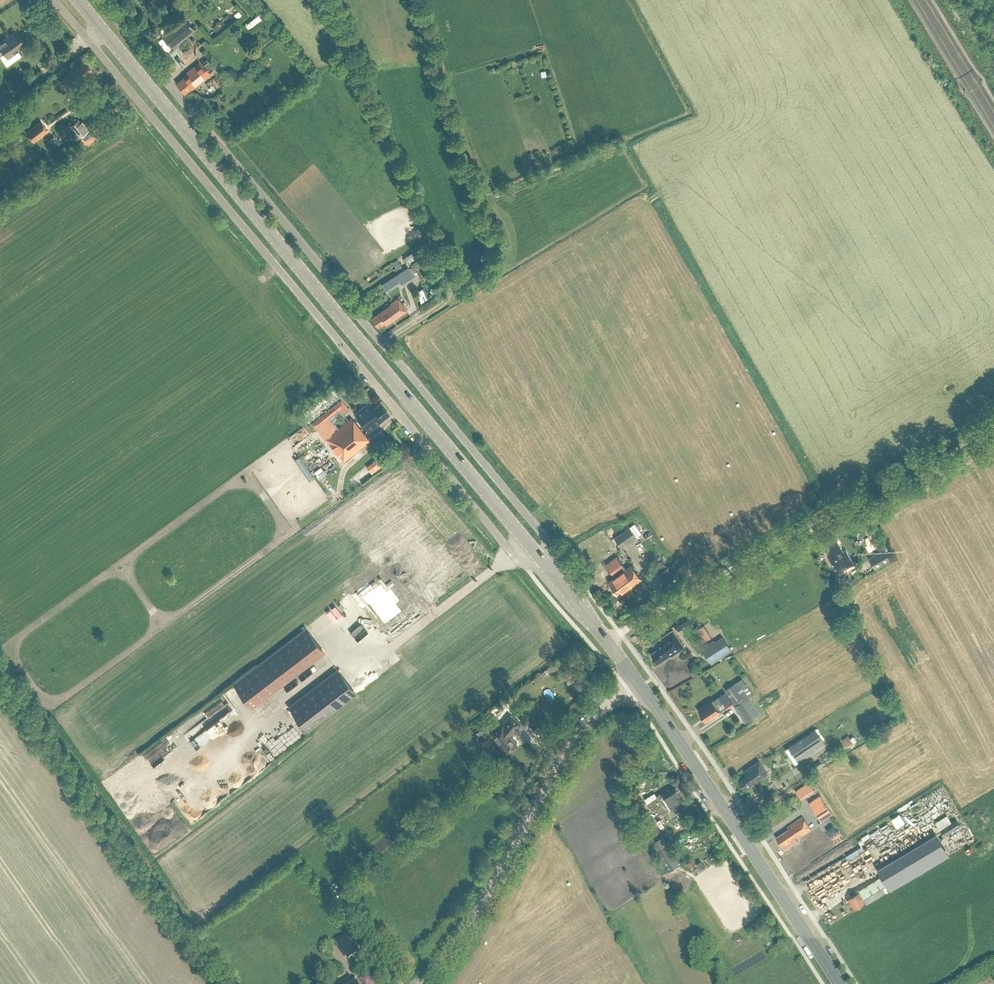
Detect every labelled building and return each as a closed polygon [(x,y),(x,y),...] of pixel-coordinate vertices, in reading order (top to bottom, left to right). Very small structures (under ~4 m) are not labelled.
[(261,19),(258,14),(244,25),(248,29),(261,19)] [(160,35),(170,47),(193,29),(184,17),(160,35)] [(226,25),(222,19),(212,27),(217,33),(226,25)] [(16,31),(6,38),(5,37),(0,41),(0,53),(4,51),(8,56),(25,44),(16,31)] [(89,70),(91,68),(83,60),(61,80),(72,93),(88,79),(86,77),(91,72),(89,70)] [(184,76),(176,82),(184,92),(191,87),(192,88),(211,74),(199,60),(186,70),(187,71),(183,75),(184,76)] [(69,122),(63,127),(73,140),(78,137),(89,128),(92,126),(85,117),(81,120),(80,121),(78,118),(70,124),(69,122)] [(33,141),(47,130),(40,121),(26,131),(33,141)] [(86,144),(98,136),(93,128),(80,137),(86,144)] [(47,162),(50,166),(56,162),(53,157),(47,162)] [(403,257),(407,262),(420,254),(422,253),(420,250),(414,253),(412,251),(403,257)] [(411,265),(416,275),(423,271),(418,261),(411,265)] [(407,265),(380,282),(386,291),(400,281),(402,284),(414,276),(407,265)] [(428,294),(436,294),(435,284),(427,284),(428,294)] [(417,292),(420,302),(426,297),(422,286),(417,292)] [(390,304),(371,317),(377,326),(384,321),(385,323),(406,309),(397,297),(389,303),(390,304)] [(341,398),(311,422),(319,432),(320,430),(325,437),(343,460),(369,439),(351,416),(340,425),(338,427),(330,417),(340,409),(343,412),(348,407),(341,398)] [(353,409),(358,404),(352,398),(346,403),(353,409)] [(365,403),(353,413),(367,430),(389,413),(380,402),(370,409),(365,403)] [(317,445),(322,457),(327,455),(329,459),(335,456),(331,447),(324,450),(321,443),(317,445)] [(371,447),(362,453),(365,457),(374,451),(371,447)] [(356,474),(363,483),(372,476),(365,467),(356,474)] [(336,485),(343,479),(339,475),(332,481),(336,485)] [(15,501),(0,480),(0,511),(15,501)] [(616,536),(615,537),(622,547),(637,536),(629,527),(623,532),(616,536)] [(834,535),(822,542),(828,552),(826,553),(829,558),(828,559),(837,574),(854,564),(845,549),(843,550),(834,535)] [(884,548),(870,556),(876,567),(890,559),(884,548)] [(606,563),(614,575),(626,567),(618,555),(606,563)] [(661,569),(666,565),(661,559),(656,562),(661,569)] [(685,562),(679,566),(683,574),(689,570),(685,562)] [(620,594),(641,579),(632,565),(610,581),(620,594)] [(380,597),(374,590),(367,595),(362,588),(346,601),(356,613),(363,608),(379,629),(395,616),(389,609),(393,606),(384,594),(380,597)] [(712,637),(719,634),(713,621),(706,624),(712,637)] [(305,627),(231,683),(250,708),(324,652),(305,627)] [(658,648),(652,653),(658,662),(671,654),(672,655),(684,647),(673,629),(654,642),(658,648)] [(137,632),(132,635),(136,643),(141,640),(137,632)] [(711,662),(731,649),(723,636),(714,641),(713,640),(701,648),(711,662)] [(557,667),(553,662),(540,672),(544,677),(557,667)] [(307,730),(355,693),(337,668),(289,705),(307,730)] [(712,700),(698,709),(705,720),(720,710),(726,706),(733,701),(741,713),(747,721),(760,712),(749,696),(752,694),(742,677),(733,683),(725,688),(727,692),(719,697),(719,696),(713,700),(712,700)] [(510,735),(520,722),(509,715),(502,722),(489,731),(505,752),(517,743),(510,735)] [(813,729),(789,745),(796,756),(821,740),(813,729)] [(847,745),(853,741),(848,734),(842,738),(847,745)] [(218,750),(227,744),(221,736),(212,742),(218,750)] [(252,747),(258,744),(255,739),(249,742),(252,747)] [(278,748),(270,753),(274,759),(282,753),(278,748)] [(744,788),(764,774),(767,772),(759,759),(744,769),(747,774),(738,779),(744,788)] [(804,786),(810,795),(824,785),(818,776),(804,786)] [(688,785),(678,789),(683,799),(692,795),(688,785)] [(654,809),(655,808),(657,811),(662,812),(666,810),(682,800),(678,794),(680,793),(675,786),(663,794),(661,792),(656,795),(657,797),(649,802),(654,809)] [(819,794),(809,802),(819,816),(829,809),(819,794)] [(949,824),(959,817),(954,810),(944,817),(949,824)] [(789,828),(776,836),(785,848),(797,839),(796,838),(807,830),(811,828),(802,815),(799,818),(787,826),(789,828)] [(956,832),(972,823),(968,817),(952,826),(956,832)] [(652,818),(643,822),(648,835),(658,831),(652,818)] [(663,836),(652,842),(668,871),(679,865),(663,836)] [(923,870),(942,862),(936,849),(917,857),(923,870)] [(699,859),(705,868),(713,862),(708,854),(699,859)] [(859,891),(847,898),(853,909),(865,901),(866,903),(888,890),(879,876),(873,879),(857,889),(859,891)] [(828,899),(835,895),(832,890),(825,894),(828,899)] [(346,936),(334,944),(346,961),(358,953),(346,936)]
